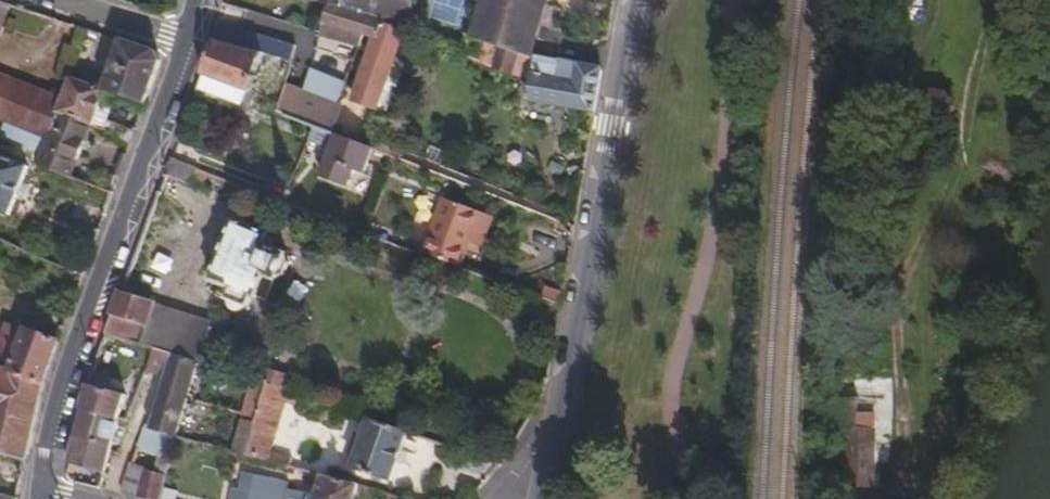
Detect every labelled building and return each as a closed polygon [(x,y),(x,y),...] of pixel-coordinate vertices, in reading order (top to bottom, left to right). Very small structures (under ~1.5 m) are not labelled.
[(416,0),(344,0),(342,6),(380,19),(406,28),(416,0)] [(517,0),(499,0),(498,3),(484,0),(471,49),(500,61),(502,53),(510,28),(517,0)] [(548,0),(517,0),(510,28),(539,33),(548,0)] [(11,7),(0,4),(0,36),(1,37),(11,7)] [(375,40),(380,19),(342,6),(340,16),(327,14),(319,41),(359,48),(364,37),(375,40)] [(379,110),(406,28),(380,19),(375,40),(371,56),(365,75),(355,101),(379,110)] [(250,91),(263,56),(293,63),(297,49),(275,42),(219,26),(216,44),(198,89),(242,104),(248,91),(250,91)] [(532,58),(539,33),(510,28),(502,53),(532,58)] [(146,102),(162,60),(158,49),(124,39),(107,89),(146,102)] [(597,115),(605,69),(539,58),(532,103),(597,115)] [(17,82),(0,74),(0,117),(4,118),(17,82)] [(95,125),(107,89),(73,77),(65,100),(61,110),(90,123),(95,125)] [(48,134),(58,109),(61,110),(65,100),(17,82),(4,118),(6,120),(48,134)] [(295,121),(305,92),(302,91),(286,86),(276,116),(295,121)] [(949,110),(951,96),(944,90),(931,88),(922,93),(920,106),(926,112),(939,114),(949,110)] [(326,132),(334,108),(337,104),(305,92),(295,121),(313,128),(326,132)] [(335,134),(343,112),(334,108),(326,132),(335,134)] [(70,175),(90,123),(61,110),(58,109),(48,134),(42,151),(36,163),(70,175)] [(6,120),(0,133),(0,135),(42,151),(48,134),(6,120)] [(131,141),(136,129),(119,122),(116,134),(131,141)] [(364,174),(373,149),(338,136),(328,161),(364,174)] [(25,163),(0,154),(0,210),(7,212),(25,163)] [(194,184),(199,170),(171,159),(165,175),(194,184)] [(474,241),(477,230),(482,232),(489,213),(447,196),(426,253),(463,266),(474,241)] [(486,246),(496,216),(489,213),(482,232),(477,230),(474,241),(486,246)] [(285,274),(289,261),(286,254),(286,252),(266,245),(269,232),(233,218),(212,280),(232,286),(227,299),(230,301),(231,306),(233,309),(236,311),(239,311),(245,306),(249,307),(254,293),(258,294),(264,275),(277,280),(279,275),(285,274)] [(140,343),(154,303),(123,289),(120,287),(111,314),(113,314),(107,333),(140,343)] [(60,339),(28,328),(25,330),(7,323),(0,343),(0,367),(45,383),(60,339)] [(186,415),(202,364),(156,349),(148,373),(166,379),(150,431),(179,440),(186,415)] [(40,401),(45,383),(0,367),(0,453),(27,460),(40,401)] [(123,408),(106,402),(109,391),(91,385),(84,407),(119,422),(123,408)] [(272,458),(287,405),(295,407),(298,396),(269,386),(258,422),(248,459),(291,470),(292,464),(272,458)] [(112,449),(119,422),(84,407),(82,417),(77,435),(112,449)] [(359,449),(369,419),(360,416),(354,433),(358,434),(353,448),(359,449)] [(248,459),(258,422),(249,419),(248,424),(243,424),(234,455),(248,459)] [(392,482),(408,432),(369,419),(359,449),(352,469),(392,482)] [(877,487),(878,420),(848,419),(847,486),(877,487)] [(174,460),(179,440),(150,431),(145,430),(139,450),(163,457),(174,460)] [(105,475),(112,449),(77,435),(74,446),(69,464),(105,475)] [(169,477),(174,460),(163,457),(158,474),(169,477)] [(169,477),(158,474),(134,468),(125,497),(135,498),(163,498),(169,477)] [(361,489),(322,479),(317,498),(288,492),(290,486),(245,475),(241,492),(234,491),(232,498),(358,498),(361,489)]
